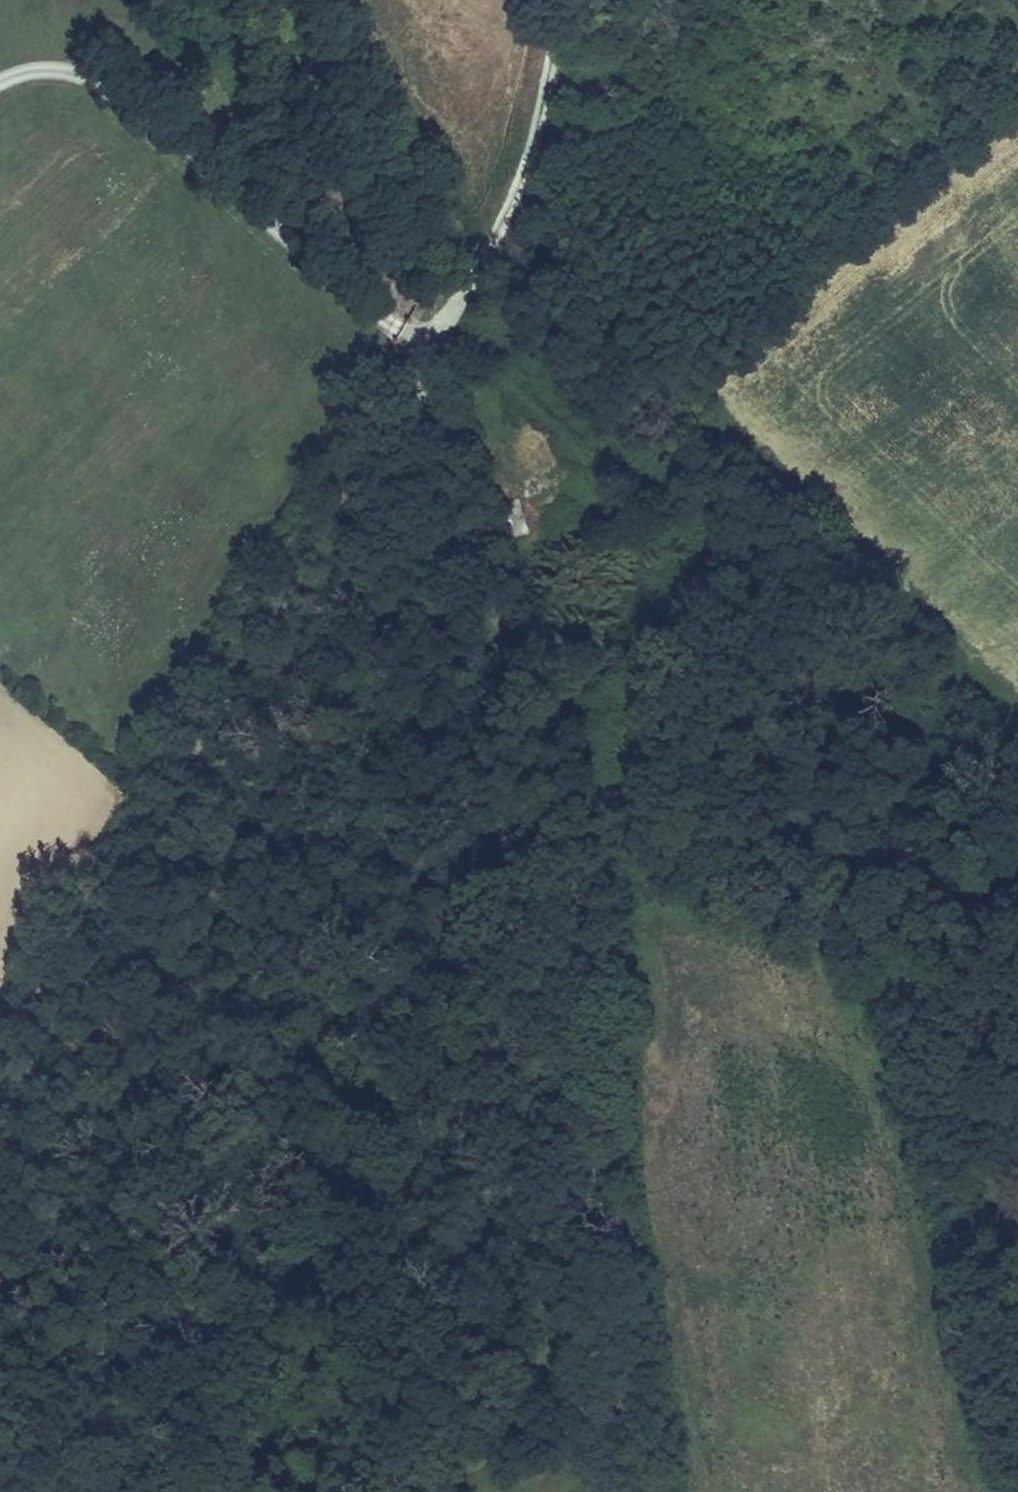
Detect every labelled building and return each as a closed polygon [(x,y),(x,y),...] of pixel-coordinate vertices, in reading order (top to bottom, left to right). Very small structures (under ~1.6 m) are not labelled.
[(484,488),(487,497),(498,495),(495,485),(484,488)] [(498,495),(487,497),(491,507),(501,505),(498,495)]
